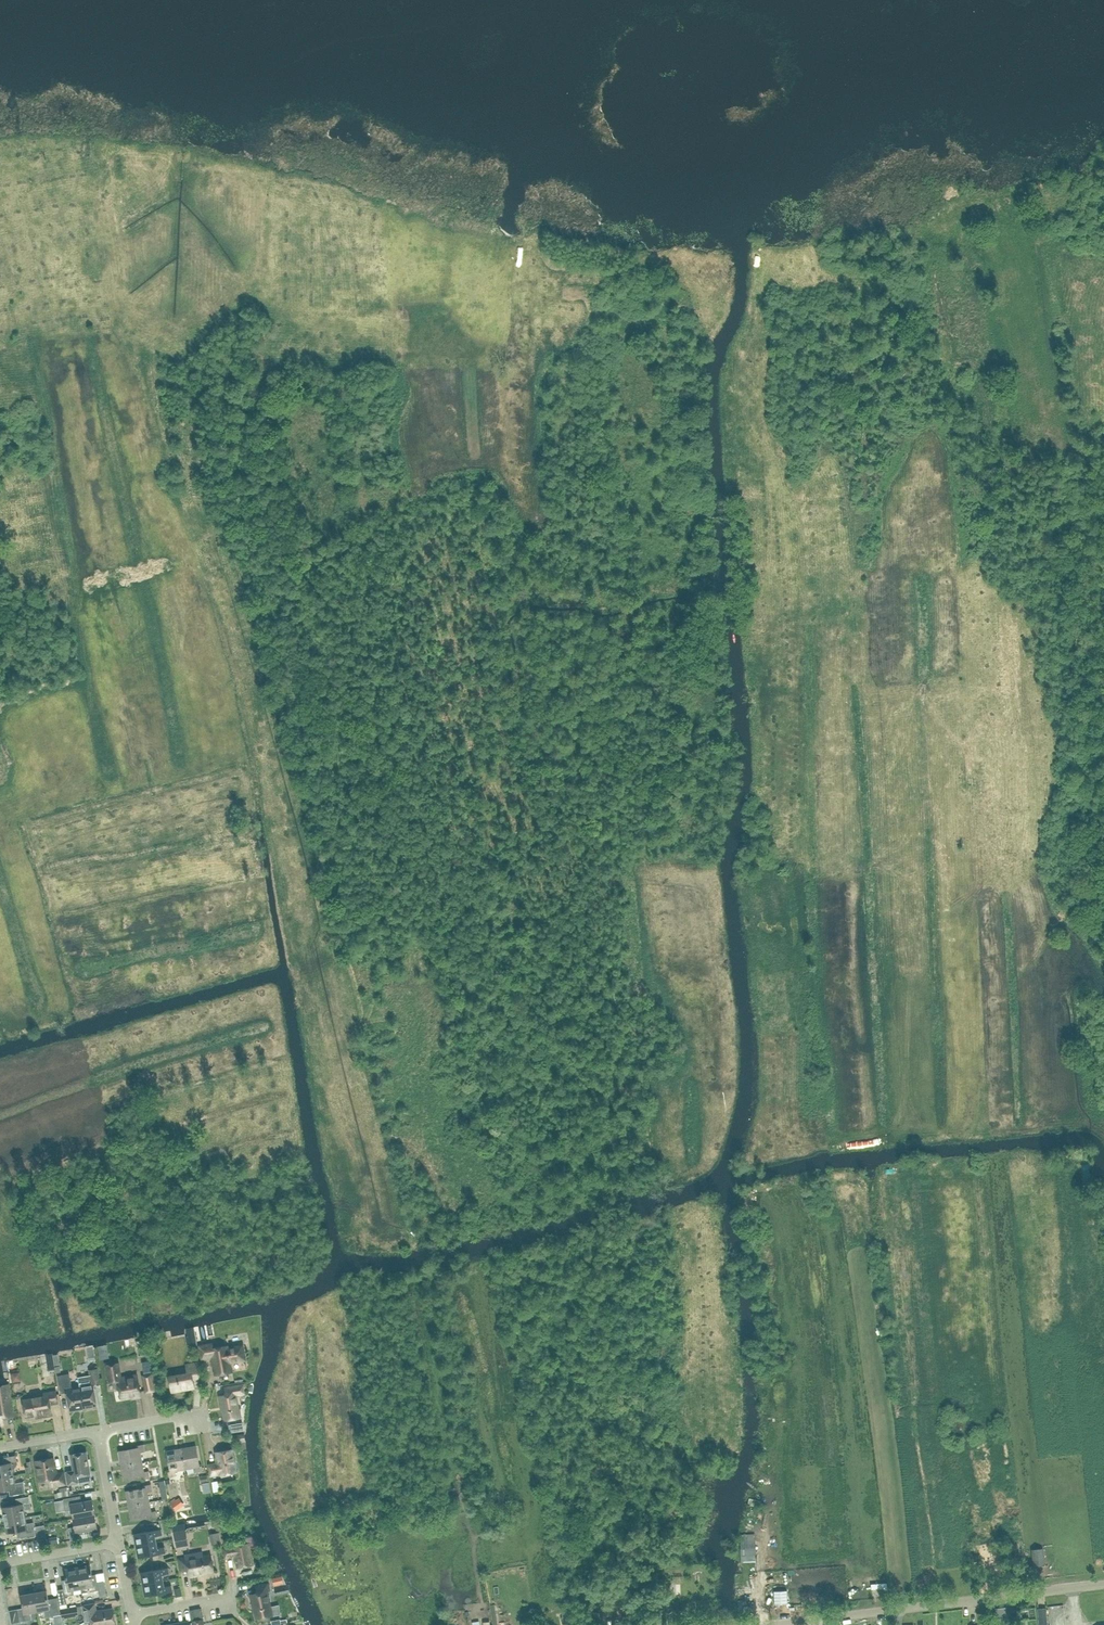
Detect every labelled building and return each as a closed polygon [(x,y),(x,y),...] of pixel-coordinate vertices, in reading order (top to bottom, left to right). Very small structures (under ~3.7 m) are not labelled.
[(190,1347),(197,1346),(194,1326),(185,1327),(186,1336),(184,1336),(186,1345),(190,1344),(190,1347)] [(215,1375),(232,1372),(230,1363),(246,1360),(243,1345),(227,1348),(227,1345),(213,1348),(213,1344),(199,1346),(202,1360),(212,1358),(215,1375)] [(156,1392),(153,1374),(150,1360),(141,1361),(144,1374),(142,1375),(145,1394),(156,1392)] [(106,1365),(109,1383),(114,1383),(115,1389),(117,1391),(119,1391),(121,1398),(140,1394),(136,1374),(120,1378),(117,1363),(106,1365)] [(172,1391),(194,1387),(193,1380),(200,1378),(198,1363),(187,1365),(189,1374),(169,1377),(172,1391)] [(97,1369),(88,1370),(90,1381),(99,1380),(97,1369)] [(60,1394),(66,1393),(70,1412),(82,1409),(83,1411),(79,1386),(71,1388),(69,1374),(57,1376),(60,1394)] [(4,1424),(1,1408),(12,1407),(9,1384),(0,1385),(0,1425),(4,1424)] [(92,1384),(79,1386),(83,1411),(96,1408),(92,1384)] [(244,1385),(237,1386),(225,1388),(226,1394),(219,1395),(221,1407),(222,1407),(224,1420),(240,1417),(236,1393),(238,1393),(245,1392),(244,1385)] [(58,1404),(56,1391),(43,1393),(44,1396),(23,1400),(26,1417),(37,1415),(38,1418),(52,1415),(50,1405),(58,1404)] [(230,1444),(245,1443),(244,1433),(229,1435),(230,1444)] [(120,1451),(122,1466),(141,1462),(140,1452),(145,1452),(144,1444),(137,1445),(137,1448),(120,1451)] [(196,1447),(182,1449),(185,1468),(195,1467),(196,1472),(203,1471),(202,1464),(199,1464),(196,1447)] [(182,1449),(167,1452),(170,1470),(168,1470),(169,1477),(176,1475),(175,1470),(185,1468),(182,1449)] [(236,1472),(232,1449),(216,1452),(218,1462),(209,1464),(211,1476),(236,1472)] [(91,1480),(89,1465),(91,1465),(90,1459),(88,1459),(87,1455),(86,1452),(70,1455),(73,1471),(66,1472),(68,1484),(79,1483),(79,1482),(91,1480)] [(13,1475),(12,1465),(18,1464),(16,1455),(3,1458),(4,1464),(0,1465),(0,1478),(13,1475)] [(36,1461),(40,1482),(51,1480),(52,1486),(66,1484),(64,1472),(55,1473),(52,1458),(36,1461)] [(150,1478),(149,1471),(143,1472),(141,1462),(122,1466),(125,1480),(143,1477),(143,1479),(150,1478)] [(23,1493),(25,1493),(23,1481),(15,1483),(13,1475),(0,1478),(0,1491),(9,1489),(10,1496),(23,1493)] [(127,1491),(130,1505),(148,1502),(147,1492),(152,1491),(151,1484),(144,1485),(145,1488),(127,1491)] [(58,1492),(59,1498),(74,1495),(72,1486),(60,1488),(61,1492),(58,1492)] [(3,1507),(6,1520),(25,1516),(24,1510),(31,1508),(29,1496),(16,1498),(18,1504),(3,1507)] [(72,1509),(73,1518),(95,1514),(92,1500),(82,1502),(81,1496),(63,1499),(65,1510),(72,1509)] [(169,1501),(176,1511),(184,1505),(179,1497),(176,1500),(174,1498),(169,1501)] [(130,1505),(132,1520),(150,1517),(150,1519),(157,1518),(156,1511),(150,1512),(148,1502),(130,1505)] [(97,1529),(95,1514),(73,1518),(75,1527),(68,1528),(71,1540),(88,1537),(87,1531),(97,1529)] [(26,1523),(25,1516),(6,1520),(8,1533),(22,1530),(23,1536),(36,1534),(34,1522),(26,1523)] [(362,1524),(360,1517),(350,1518),(353,1527),(362,1524)] [(134,1534),(136,1546),(156,1542),(155,1536),(162,1535),(161,1529),(134,1534)] [(174,1532),(176,1547),(186,1545),(184,1534),(186,1534),(185,1530),(174,1532)] [(47,1538),(48,1544),(58,1542),(57,1536),(47,1538)] [(157,1548),(156,1542),(136,1546),(138,1558),(165,1553),(164,1547),(157,1548)] [(253,1565),(249,1542),(233,1545),(233,1547),(224,1548),(225,1558),(235,1557),(237,1568),(253,1565)] [(1043,1548),(1031,1549),(1033,1567),(1045,1565),(1043,1548)] [(211,1555),(186,1560),(186,1558),(179,1559),(181,1571),(188,1570),(189,1577),(200,1574),(214,1571),(211,1555)] [(91,1564),(78,1567),(82,1588),(90,1586),(91,1591),(100,1589),(101,1596),(108,1595),(105,1580),(99,1582),(97,1573),(93,1574),(91,1564)] [(67,1579),(63,1580),(64,1588),(58,1589),(61,1604),(67,1603),(66,1596),(75,1594),(74,1590),(82,1588),(78,1567),(65,1569),(67,1579)] [(141,1572),(143,1584),(163,1581),(162,1574),(169,1573),(168,1567),(141,1572)] [(178,1574),(181,1588),(187,1587),(184,1572),(178,1574)] [(164,1587),(163,1581),(143,1584),(145,1596),(172,1591),(171,1586),(164,1587)] [(269,1584),(256,1586),(257,1593),(250,1594),(253,1606),(254,1605),(256,1619),(272,1616),(267,1591),(270,1590),(269,1584)] [(48,1590),(35,1592),(38,1610),(45,1609),(46,1617),(61,1614),(59,1607),(51,1608),(48,1590)] [(24,1607),(18,1609),(21,1621),(33,1619),(31,1611),(38,1610),(35,1592),(22,1595),(24,1607)] [(6,1599),(9,1609),(14,1608),(11,1597),(6,1599)] [(113,1609),(97,1611),(95,1603),(83,1605),(86,1623),(93,1621),(94,1624),(115,1624),(113,1609)] [(61,1609),(62,1616),(62,1618),(63,1618),(78,1616),(78,1614),(82,1613),(81,1605),(68,1607),(61,1609)] [(1004,1605),(992,1607),(993,1615),(1005,1614),(1004,1605)] [(189,1617),(198,1615),(196,1609),(188,1611),(189,1617)]
